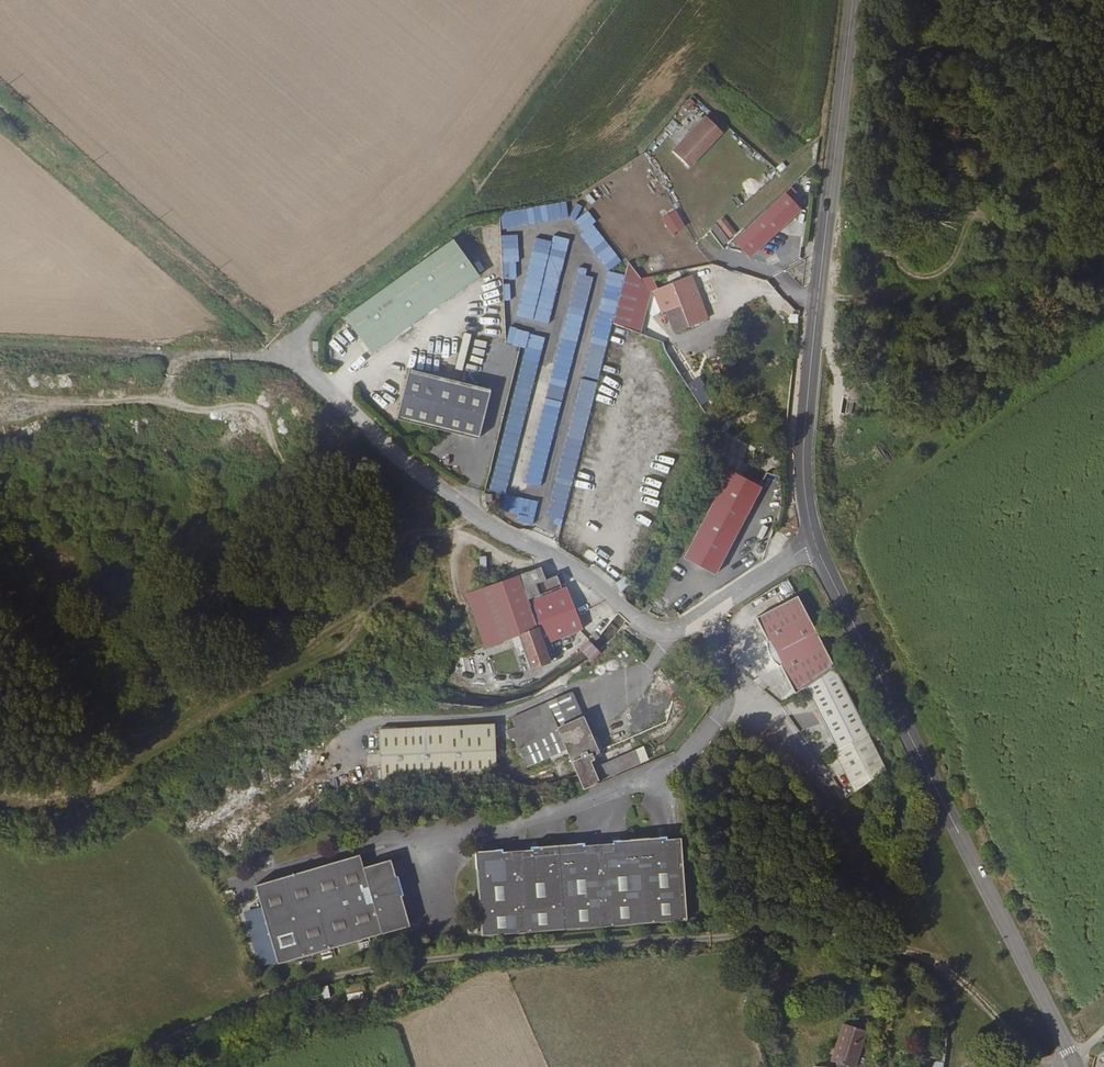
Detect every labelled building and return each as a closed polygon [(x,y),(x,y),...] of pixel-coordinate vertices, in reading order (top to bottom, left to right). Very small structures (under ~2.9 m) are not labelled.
[(685,176),(719,141),(704,127),(670,161),(685,176)] [(751,259),(804,210),(787,192),(735,241),(751,259)] [(502,227),(569,220),(567,204),(501,211),(502,227)] [(622,261),(581,206),(569,216),(609,271),(622,261)] [(663,217),(672,235),(686,228),(677,210),(663,217)] [(724,217),(710,227),(724,244),(737,234),(724,217)] [(498,223),(487,223),(488,265),(500,264),(498,223)] [(448,230),(336,317),(365,355),(477,267),(448,230)] [(502,235),(503,279),(519,278),(517,235),(502,235)] [(535,238),(518,316),(551,323),(569,239),(553,236),(552,242),(535,238)] [(575,266),(528,484),(544,488),(592,269),(575,266)] [(669,336),(686,331),(674,283),(657,288),(669,336)] [(512,300),(513,285),(505,284),(504,300),(512,300)] [(789,323),(798,323),(798,314),(790,313),(789,323)] [(492,491),(509,494),(544,335),(510,327),(506,345),(524,349),(521,362),(518,362),(515,372),(518,373),(492,491)] [(465,371),(471,334),(463,333),(457,370),(465,371)] [(473,352),(484,356),(488,342),(477,339),(473,352)] [(481,437),(493,387),(403,365),(390,415),(481,437)] [(700,376),(687,384),(701,408),(714,400),(700,376)] [(763,486),(730,470),(686,560),(719,576),(763,486)] [(503,512),(518,514),(517,522),(535,525),(538,500),(505,496),(503,512)] [(480,556),(482,571),(488,570),(486,555),(480,556)] [(582,628),(565,586),(559,572),(545,578),(541,565),(468,595),(480,622),(483,629),(489,645),(513,636),(526,669),(547,661),(541,645),(582,628)] [(622,579),(618,582),(614,585),(620,592),(627,586),(622,579)] [(852,722),(783,589),(738,612),(750,635),(748,637),(751,649),(759,660),(763,659),(778,688),(790,680),(821,740),(819,741),(839,783),(874,766),(852,722)] [(653,608),(648,603),(644,608),(649,612),(653,608)] [(586,636),(591,643),(598,638),(595,632),(594,631),(586,636)] [(519,677),(516,666),(504,670),(508,681),(519,677)] [(575,720),(565,694),(503,717),(506,726),(500,729),(486,733),(486,721),(370,722),(370,774),(486,774),(486,741),(505,735),(508,746),(506,747),(508,752),(511,751),(514,758),(511,759),(513,766),(516,765),(561,748),(565,747),(578,783),(636,766),(629,747),(597,757),(582,718),(575,720)] [(632,925),(688,919),(682,840),(667,841),(667,837),(661,836),(629,839),(610,840),(609,844),(581,846),(581,843),(527,846),(527,850),(499,853),(499,849),(472,851),(479,937),(558,930),(632,925)] [(254,886),(277,967),(409,928),(401,897),(403,897),(400,888),(397,878),(394,878),(389,861),(362,869),(358,856),(254,886)] [(475,934),(475,926),(466,928),(467,935),(475,934)] [(347,999),(365,998),(364,983),(347,983),(347,999)] [(836,1065),(841,1066),(848,1066),(860,1031),(838,1024),(825,1061),(825,1066),(836,1066),(836,1065)]
